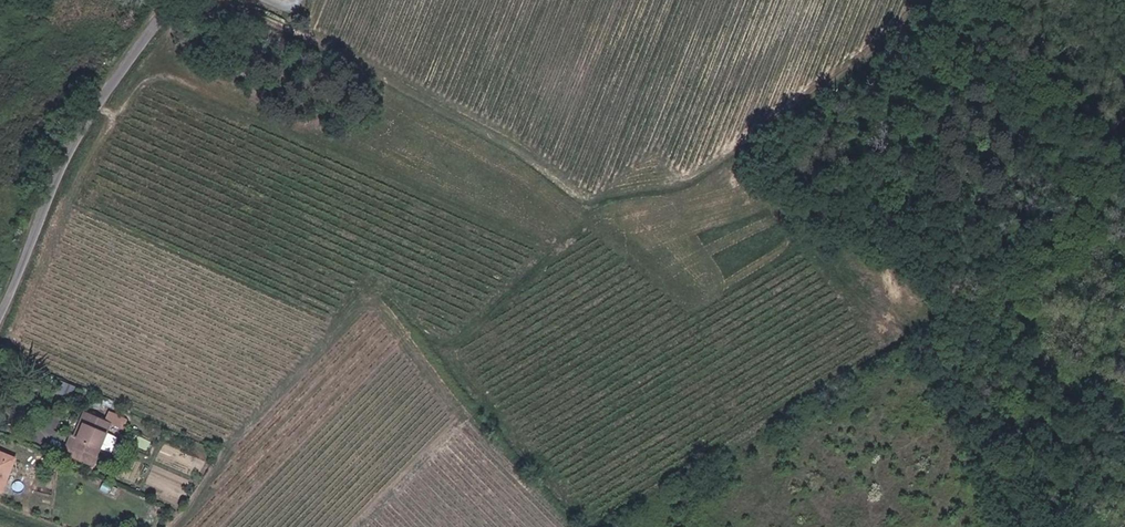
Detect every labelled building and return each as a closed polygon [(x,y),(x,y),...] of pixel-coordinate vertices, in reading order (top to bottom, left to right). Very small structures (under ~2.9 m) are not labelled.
[(111,423),(86,412),(75,435),(72,433),(64,450),(92,463),(111,423)] [(0,452),(0,493),(14,458),(0,452)]
